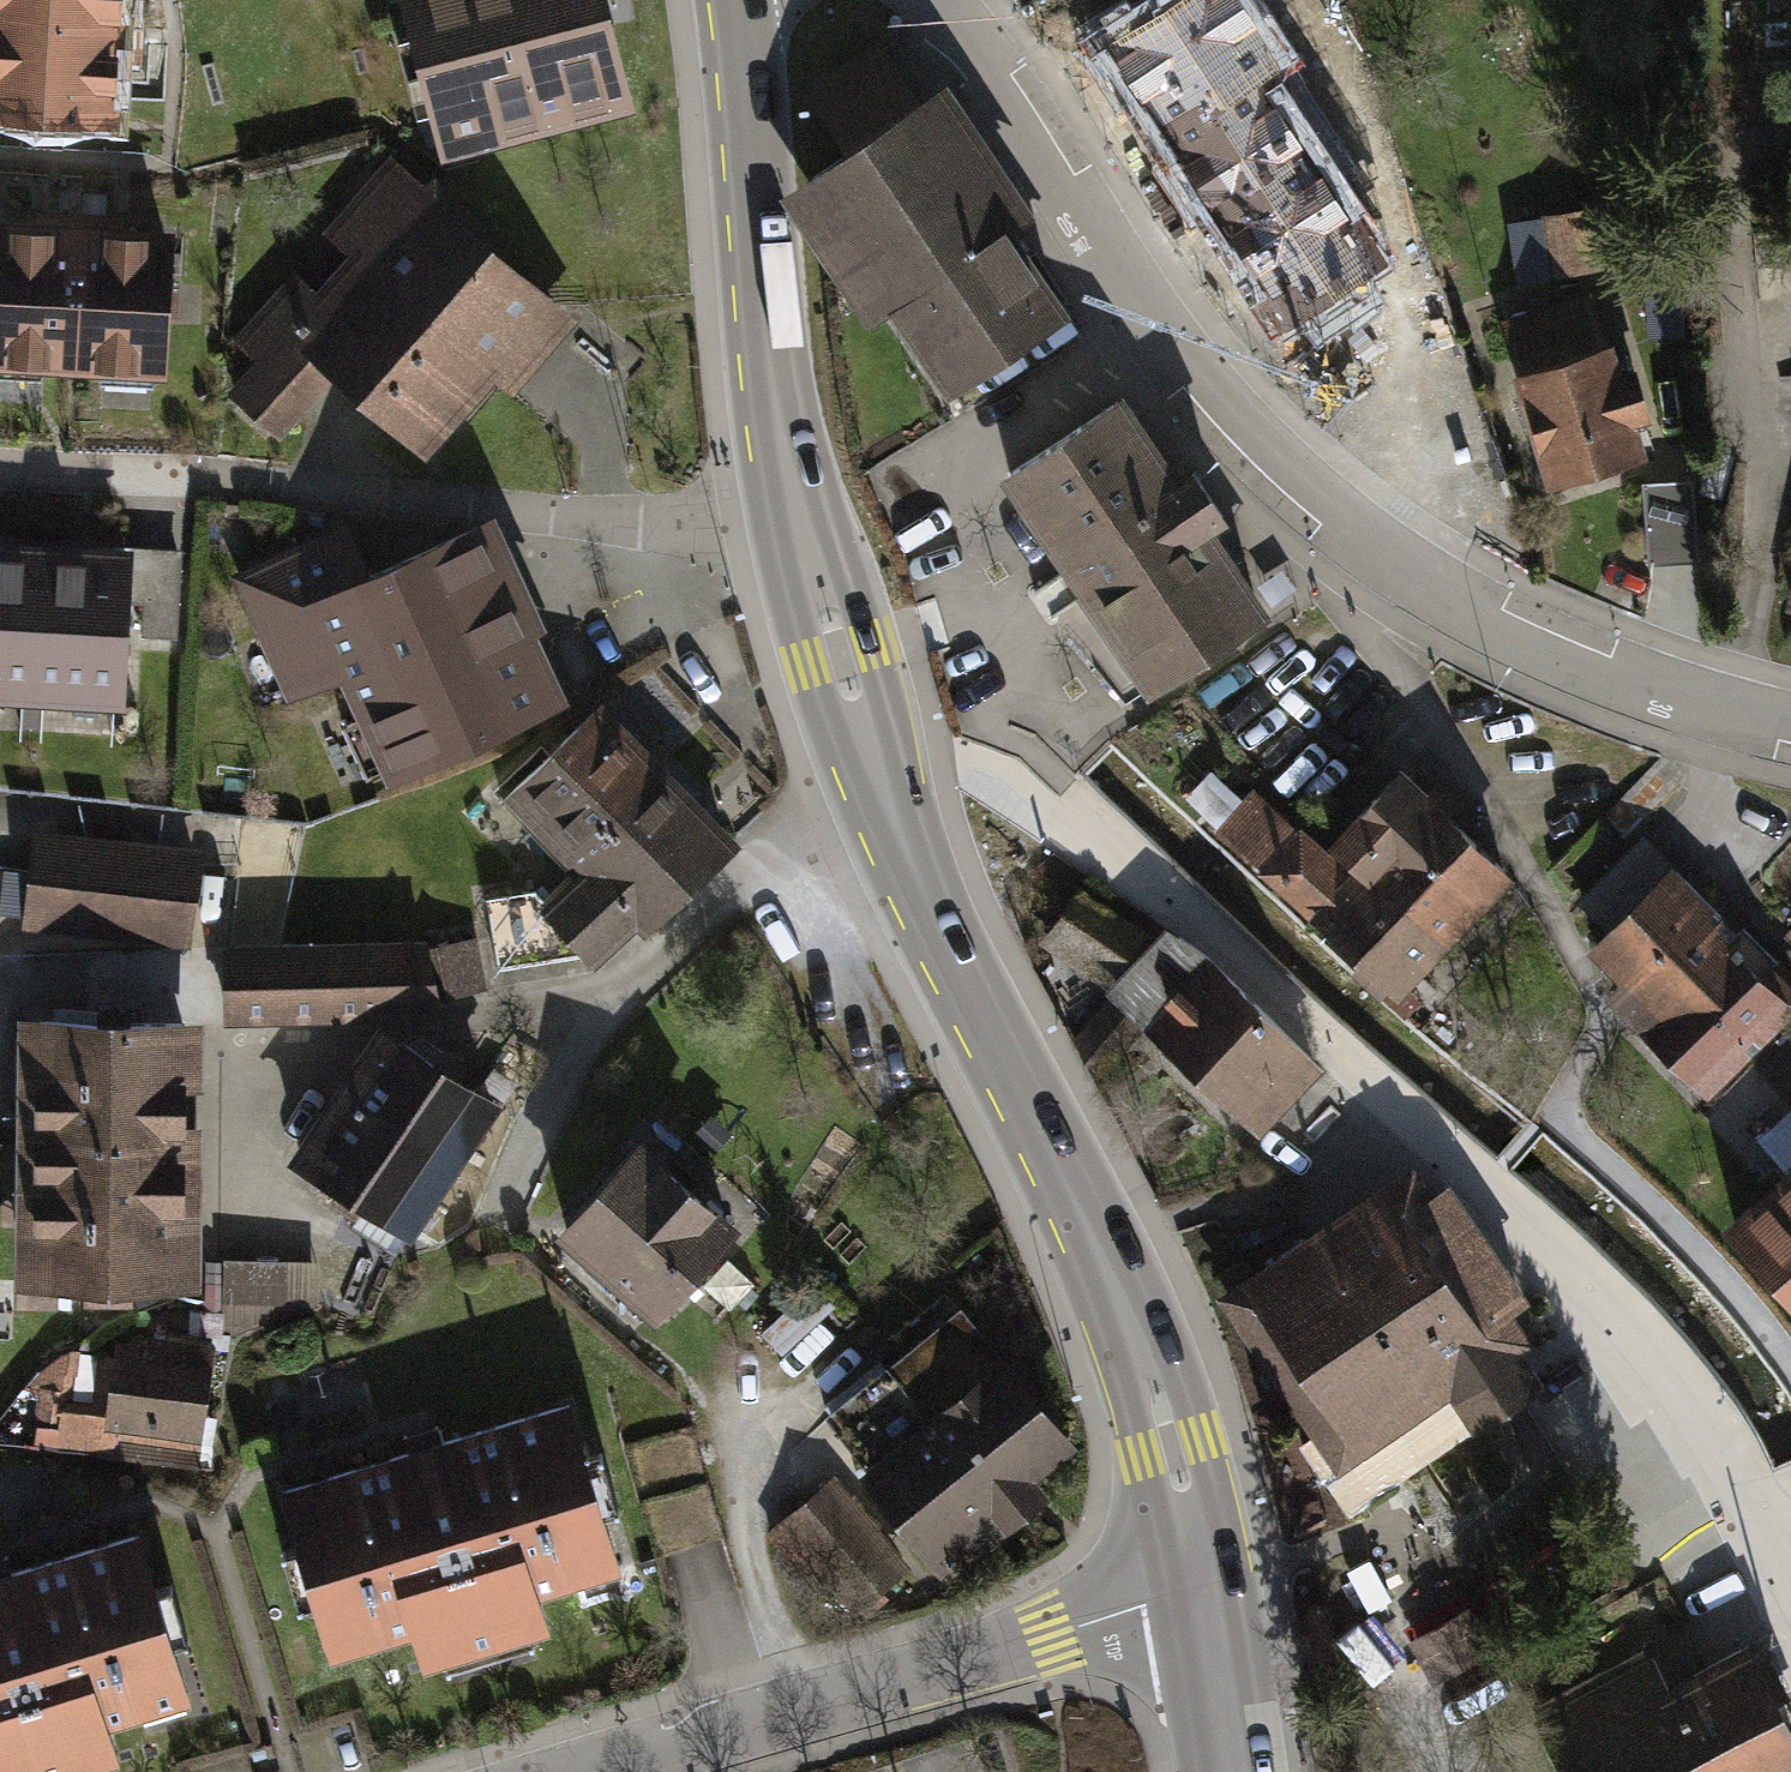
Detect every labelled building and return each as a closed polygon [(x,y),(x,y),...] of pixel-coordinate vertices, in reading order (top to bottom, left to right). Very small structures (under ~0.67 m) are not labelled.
[(108,120),(112,58),(133,59),(135,22),(114,21),(115,0),(0,0),(0,114),(108,120)] [(450,143),(621,99),(595,0),(412,0),(450,143)] [(1282,310),(1371,252),(1278,108),(1289,100),(1275,59),(1237,0),(1185,0),(1156,19),(1149,8),(1107,37),(1282,310)] [(1060,313),(884,51),(815,97),(852,151),(811,178),(951,386),(1060,313)] [(428,196),(392,164),(334,231),(370,263),(341,296),(337,292),(327,303),(295,276),(238,340),(269,368),(242,399),(274,427),(330,364),(424,447),(551,302),(491,250),(499,241),(436,186),(428,196)] [(1544,224),(1552,272),(1587,266),(1580,218),(1544,224)] [(0,234),(0,354),(73,357),(80,220),(59,219),(58,237),(0,234)] [(101,220),(80,220),(73,357),(160,362),(167,243),(100,240),(101,220)] [(1553,478),(1637,452),(1627,420),(1645,414),(1632,374),(1614,380),(1590,303),(1506,329),(1553,478)] [(1009,474),(1152,687),(1260,615),(1202,530),(1222,516),(1193,474),(1173,487),(1116,402),(1009,474)] [(1690,482),(1645,485),(1649,556),(1695,553),(1690,482)] [(474,530),(369,577),(348,530),(241,577),(293,692),(344,669),(391,776),(553,704),(474,530)] [(0,551),(0,690),(33,692),(41,553),(0,551)] [(128,558),(41,553),(33,692),(120,697),(126,601),(143,602),(141,636),(177,638),(181,565),(128,563),(128,558)] [(580,852),(657,776),(594,712),(512,792),(574,857),(580,852)] [(1333,841),(1361,868),(1399,902),(1419,879),(1458,916),(1502,869),(1399,772),(1333,841)] [(657,776),(580,852),(592,865),(550,905),(537,891),(487,898),(498,967),(586,952),(594,960),(642,913),(648,919),(727,848),(657,776)] [(1278,878),(1311,844),(1262,798),(1246,814),(1231,801),(1215,820),(1278,878)] [(186,936),(195,858),(37,841),(29,918),(70,922),(74,885),(161,895),(157,932),(186,936)] [(1720,914),(1647,842),(1585,904),(1611,930),(1602,939),(1633,970),(1614,989),(1703,1077),(1783,997),(1762,976),(1777,961),(1743,928),(1739,933),(1728,944),(1709,925),(1720,914)] [(1317,914),(1349,880),(1311,844),(1278,878),(1317,914)] [(1392,984),(1458,916),(1419,879),(1399,902),(1361,868),(1349,880),(1317,914),(1367,961),(1358,970),(1380,991),(1389,981),(1392,984)] [(74,885),(70,922),(157,932),(161,895),(74,885)] [(1140,935),(1078,892),(1047,937),(1109,979),(1140,935)] [(1739,933),(1720,914),(1709,925),(1728,944),(1739,933)] [(1252,1122),(1312,1060),(1205,955),(1178,936),(1133,986),(1144,998),(1136,1007),(1252,1122)] [(458,984),(448,946),(426,952),(436,989),(458,984)] [(373,951),(227,955),(229,1016),(372,1012),(373,995),(373,951)] [(436,989),(426,952),(373,951),(373,995),(436,989)] [(1093,1067),(1124,1032),(1107,1016),(1075,1051),(1093,1067)] [(181,1023),(40,1022),(38,1282),(179,1283),(181,1023)] [(491,1104),(406,1050),(366,1064),(302,1160),(409,1228),(491,1104)] [(1790,1177),(1790,1118),(1762,1144),(1790,1177)] [(642,1148),(567,1232),(654,1310),(729,1225),(642,1148)] [(1737,1231),(1790,1291),(1790,1183),(1737,1231)] [(1522,1299),(1447,1188),(1354,1251),(1355,1253),(1270,1311),(1343,1418),(1428,1360),(1429,1362),(1433,1359),(1474,1419),(1532,1380),(1491,1320),(1522,1299)] [(317,1265),(225,1263),(221,1334),(316,1299),(317,1265)] [(1066,1442),(960,1310),(829,1413),(949,1563),(1006,1518),(992,1500),(1066,1442)] [(170,1341),(135,1336),(131,1364),(120,1362),(117,1381),(111,1421),(115,1421),(198,1434),(212,1342),(171,1336),(170,1341)] [(111,1421),(117,1381),(78,1376),(70,1431),(42,1426),(40,1447),(110,1455),(115,1421),(111,1421)] [(568,1404),(283,1491),(300,1548),(313,1543),(328,1592),(315,1596),(332,1653),(415,1627),(426,1662),(495,1641),(491,1629),(521,1620),(525,1632),(546,1626),(535,1590),(618,1565),(601,1510),(587,1514),(572,1464),(586,1460),(568,1404)] [(830,1489),(792,1520),(868,1612),(883,1599),(873,1587),(896,1569),(830,1489)] [(0,1577),(0,1771),(64,1771),(60,1759),(90,1750),(94,1763),(115,1757),(105,1722),(187,1697),(170,1640),(156,1644),(142,1595),(155,1591),(139,1535),(0,1577)] [(1651,1658),(1544,1715),(1574,1771),(1767,1771),(1790,1759),(1790,1742),(1741,1648),(1703,1669),(1714,1686),(1677,1707),(1651,1658)]
